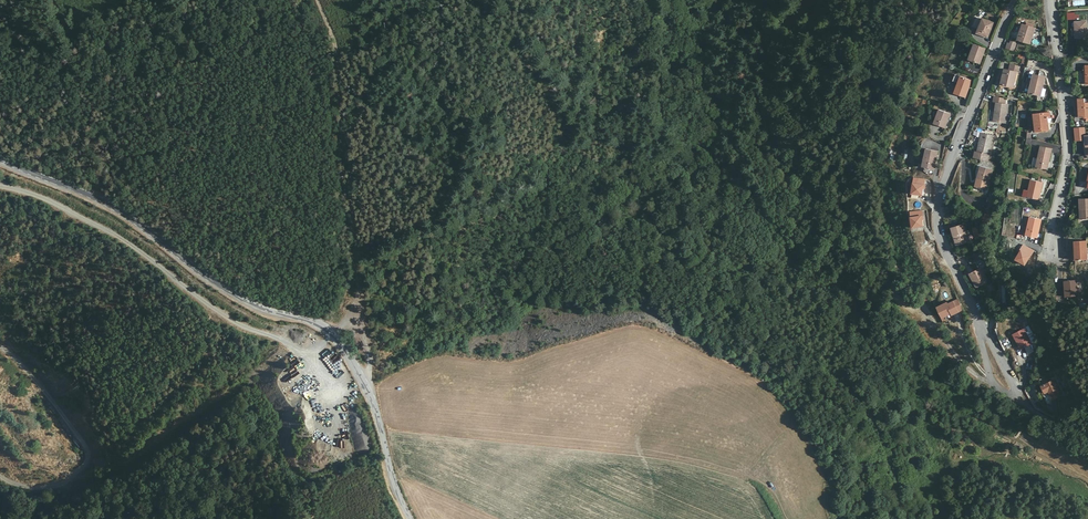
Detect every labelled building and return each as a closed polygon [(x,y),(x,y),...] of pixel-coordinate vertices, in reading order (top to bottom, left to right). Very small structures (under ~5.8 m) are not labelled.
[(994,23),(984,19),(978,33),(988,37),(994,23)] [(1087,22),(1076,23),(1077,38),(1087,37),(1087,22)] [(1036,28),(1024,25),(1019,40),(1031,44),(1036,28)] [(1018,43),(1011,42),(1011,44),(1008,43),(1007,49),(1015,51),(1018,43)] [(986,48),(975,44),(971,60),(981,64),(986,48)] [(1018,59),(1022,59),(1022,64),(1026,65),(1027,55),(1019,53),(1018,59)] [(1011,71),(1005,69),(1002,84),(1014,87),(1019,67),(1012,65),(1011,71)] [(1046,77),(1034,74),(1030,93),(1041,96),(1046,77)] [(973,80),(962,77),(959,83),(956,93),(967,98),(973,80)] [(1006,99),(995,97),(994,103),(997,104),(994,122),(1006,124),(1009,105),(1005,104),(1006,99)] [(1086,103),(1086,99),(1079,99),(1080,117),(1085,117),(1085,119),(1087,118),(1087,103),(1086,103)] [(951,114),(940,110),(935,124),(946,128),(951,114)] [(1050,112),(1034,114),(1036,131),(1049,130),(1048,118),(1051,118),(1050,112)] [(977,152),(975,158),(989,161),(994,136),(983,133),(979,152),(977,152)] [(1052,149),(1041,146),(1037,167),(1048,170),(1052,149)] [(939,151),(927,149),(924,167),(935,170),(939,151)] [(991,168),(980,166),(975,188),(986,190),(991,168)] [(1043,183),(1032,180),(1030,191),(1025,190),(1024,196),(1040,200),(1043,183)] [(1042,220),(1030,217),(1027,236),(1038,238),(1042,220)] [(964,225),(953,228),(958,246),(970,243),(964,225)] [(1078,260),(1087,260),(1087,241),(1076,241),(1076,251),(1078,250),(1078,260)] [(982,268),(970,274),(978,288),(989,282),(982,268)] [(1078,280),(1065,281),(1067,297),(1079,296),(1078,280)] [(952,300),(935,309),(941,321),(959,312),(952,300)] [(1014,334),(1022,349),(1032,344),(1024,329),(1014,334)] [(335,363),(341,357),(336,352),(330,358),(335,363)] [(317,372),(321,368),(316,363),(312,367),(317,372)] [(341,369),(345,375),(349,373),(345,366),(341,369)] [(1054,380),(1042,386),(1051,402),(1062,395),(1054,380)]
